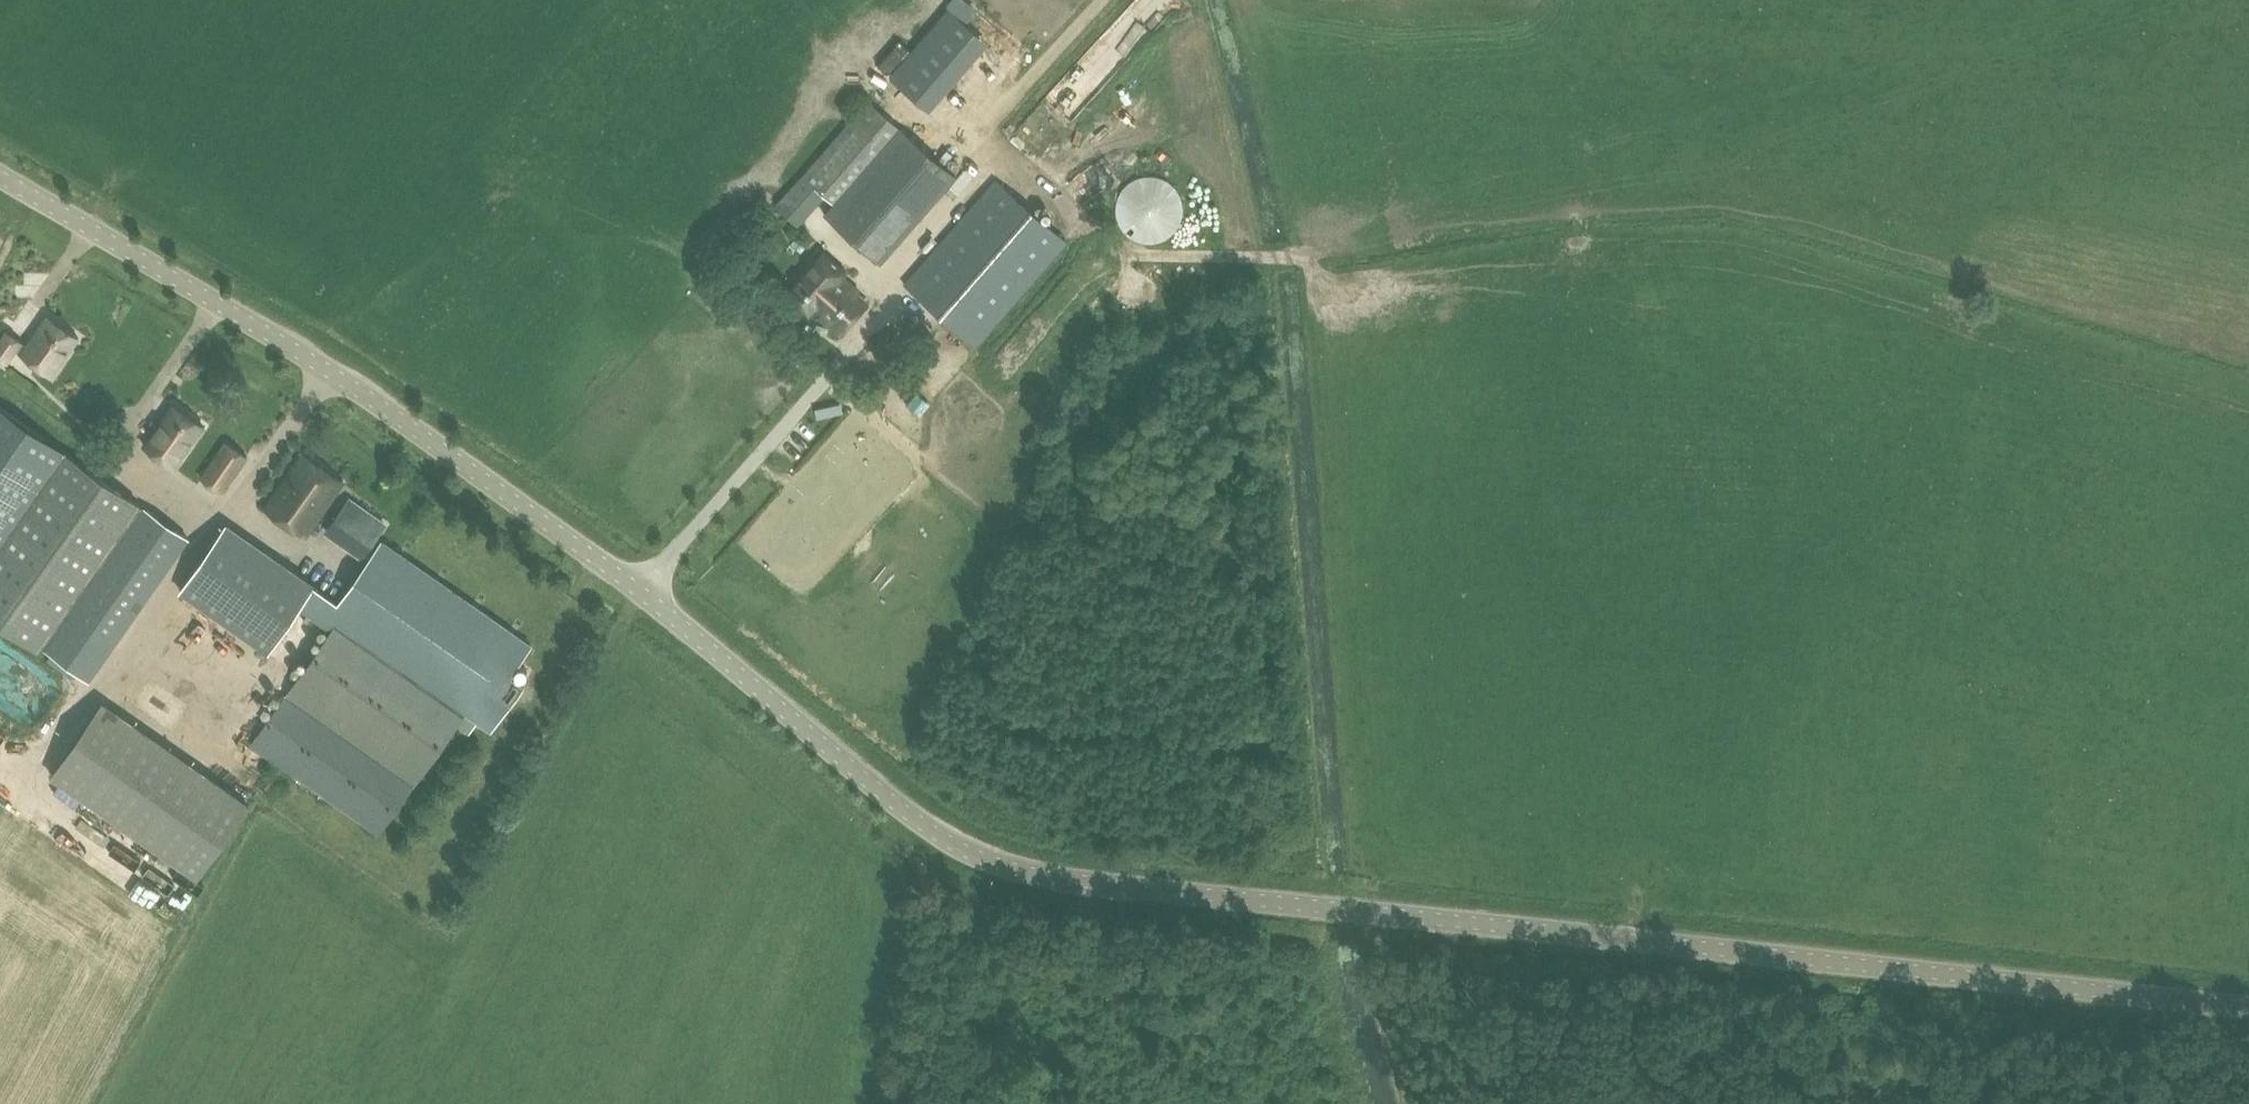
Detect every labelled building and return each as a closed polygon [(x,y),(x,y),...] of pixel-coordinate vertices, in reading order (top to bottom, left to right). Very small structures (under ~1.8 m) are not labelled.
[(1106,59),(1162,7),(1155,0),(1140,0),(1092,44),(1106,59)] [(899,85),(934,117),(982,64),(947,33),(899,85)] [(823,193),(835,203),(901,127),(870,100),(802,174),(823,193)] [(825,215),(879,263),(956,175),(901,127),(835,203),(825,215)] [(1116,211),(1118,219),(1121,226),(1125,232),(1131,237),(1138,240),(1146,242),(1153,242),(1161,240),(1168,236),(1174,231),(1178,225),(1181,218),(1182,210),(1182,202),(1179,195),(1175,189),(1170,183),(1163,179),(1156,176),(1149,176),(1141,177),(1134,179),(1127,184),(1122,189),(1119,196),(1116,203),(1116,211)] [(904,284),(976,347),(1067,242),(996,178),(904,284)] [(786,295),(808,314),(812,310),(840,335),(867,304),(855,294),(857,291),(842,277),(846,273),(823,253),(786,295)] [(7,362),(16,349),(52,374),(78,337),(48,316),(27,345),(6,331),(0,339),(0,356),(7,362)] [(145,444),(176,465),(204,425),(172,404),(145,444)] [(37,651),(139,505),(65,454),(0,407),(0,625),(37,651)] [(224,439),(200,476),(221,492),(246,455),(224,439)] [(265,506),(305,535),(344,481),(304,452),(265,506)] [(348,499),(326,530),(364,556),(386,526),(348,499)] [(47,649),(58,657),(86,676),(90,679),(188,539),(144,509),(47,649)] [(179,590),(267,652),(298,608),(307,614),(302,621),(307,624),(311,617),(331,631),(250,744),(378,835),(464,714),(489,732),(522,686),(509,677),(530,647),(382,541),(337,603),(226,524),(179,590)] [(13,692),(31,695),(33,682),(15,679),(13,692)] [(254,708),(268,693),(259,685),(245,700),(254,708)] [(247,804),(102,701),(51,774),(195,876),(247,804)] [(115,852),(145,870),(153,855),(123,837),(115,852)] [(169,908),(177,890),(160,883),(152,901),(169,908)]
